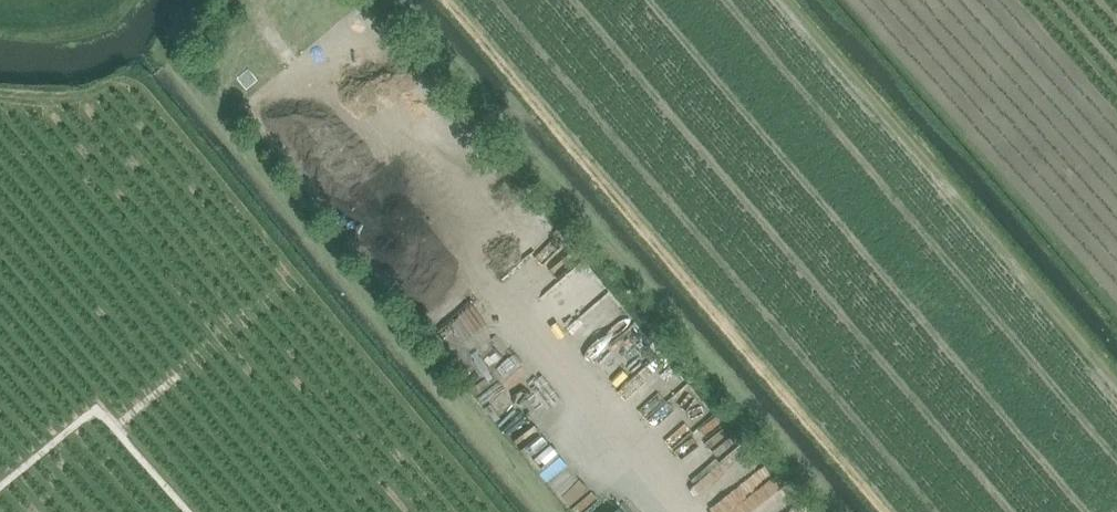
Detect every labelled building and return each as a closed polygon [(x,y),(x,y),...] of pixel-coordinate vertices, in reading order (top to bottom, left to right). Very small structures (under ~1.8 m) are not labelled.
[(587,254),(580,262),(597,277),(603,270),(587,254)] [(553,294),(567,304),(581,282),(568,273),(553,294)] [(598,336),(613,320),(595,304),(581,320),(598,336)] [(739,511),(752,511),(768,500),(756,484),(778,467),(748,427),(743,431),(720,402),(700,417),(722,445),(695,465),(716,492),(721,488),(739,511)] [(571,511),(577,511),(596,493),(566,458),(544,480),(571,511)]
